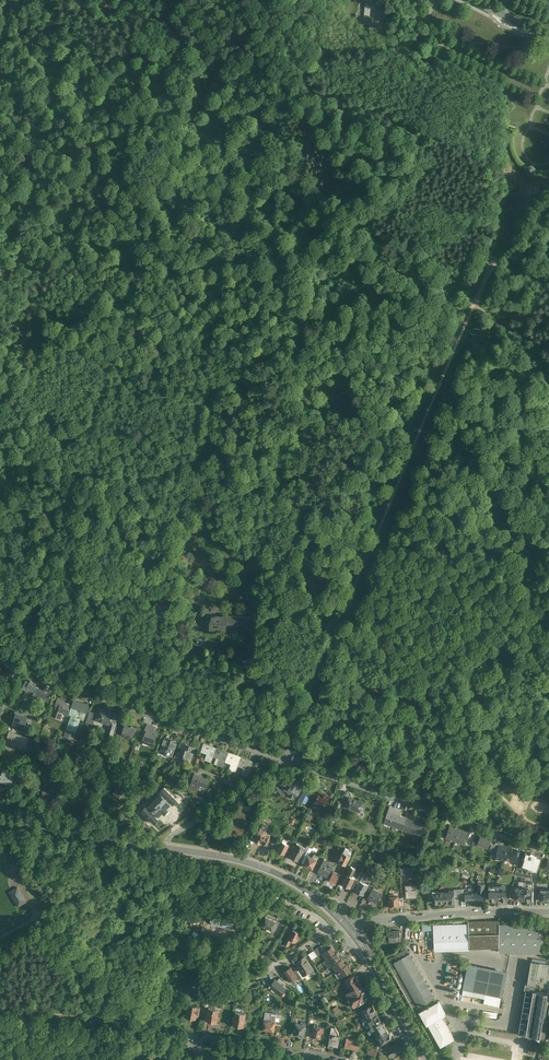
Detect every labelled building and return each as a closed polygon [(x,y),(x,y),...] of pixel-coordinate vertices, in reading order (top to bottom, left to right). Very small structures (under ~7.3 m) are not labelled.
[(535,172),(535,170),(535,168),(534,167),(532,166),(530,165),(528,166),(527,167),(526,168),(525,170),(526,172),(527,174),(528,175),(530,175),(532,175),(534,174),(535,172)] [(253,612),(212,609),(211,629),(229,630),(229,623),(252,625),(253,612)] [(36,684),(30,681),(29,683),(26,681),(23,687),(25,688),(25,689),(33,694),(32,696),(33,697),(34,696),(37,698),(40,692),(41,691),(35,688),(36,684)] [(52,692),(44,689),(43,693),(40,692),(37,698),(40,699),(40,700),(41,700),(42,700),(49,702),(50,701),(52,692)] [(88,706),(73,701),(72,706),(68,715),(72,716),(64,737),(72,740),(80,718),(84,719),(88,706)] [(72,706),(61,702),(59,707),(58,712),(63,714),(68,716),(68,715),(72,706)] [(119,714),(98,707),(96,714),(94,720),(109,725),(105,741),(110,743),(116,724),(119,714)] [(23,714),(15,712),(12,721),(14,721),(12,725),(24,728),(28,718),(32,719),(34,713),(24,710),(23,714)] [(96,714),(90,712),(87,719),(94,721),(94,720),(96,714)] [(129,723),(125,721),(124,723),(125,724),(121,735),(132,739),(135,729),(136,729),(136,728),(132,727),(132,725),(134,720),(130,719),(129,723)] [(155,727),(148,725),(147,724),(145,731),(146,731),(146,732),(145,732),(142,742),(153,746),(157,735),(156,734),(157,732),(154,731),(155,727)] [(18,735),(10,732),(7,740),(5,739),(5,740),(9,742),(5,752),(12,754),(15,744),(25,747),(27,740),(18,736),(18,735)] [(182,736),(176,734),(174,741),(180,743),(182,736)] [(166,740),(165,740),(161,751),(165,752),(164,755),(171,757),(172,754),(173,754),(177,744),(172,742),(172,740),(167,738),(166,740)] [(201,743),(195,741),(192,747),(198,749),(201,743)] [(188,745),(185,744),(185,746),(183,745),(179,756),(183,758),(182,760),(184,762),(185,762),(187,762),(190,761),(194,750),(189,748),(188,745)] [(216,748),(204,744),(201,753),(206,755),(206,754),(208,754),(206,761),(204,760),(204,761),(211,763),(213,758),(216,749),(216,748)] [(216,749),(213,758),(217,759),(217,758),(220,759),(218,766),(216,765),(216,766),(223,768),(225,762),(228,753),(229,753),(216,749)] [(228,753),(225,762),(230,764),(230,763),(232,764),(230,771),(228,770),(228,771),(235,773),(237,767),(240,758),(241,758),(228,753)] [(241,758),(240,758),(237,767),(242,769),(242,768),(245,769),(242,776),(241,775),(241,776),(248,778),(253,763),(241,758)] [(200,768),(193,765),(190,772),(197,774),(200,768)] [(3,768),(2,775),(0,774),(0,780),(13,782),(13,776),(14,770),(3,768)] [(91,772),(76,771),(75,780),(76,780),(76,779),(82,780),(82,785),(77,784),(76,793),(81,794),(81,795),(86,796),(86,790),(87,790),(88,781),(88,778),(90,778),(91,772)] [(209,781),(200,778),(200,776),(194,774),(189,789),(195,791),(197,785),(207,788),(209,781)] [(58,777),(52,775),(51,776),(45,775),(43,782),(50,783),(47,797),(53,799),(58,777)] [(131,782),(123,778),(122,781),(107,775),(103,787),(107,788),(111,783),(118,786),(114,792),(117,794),(116,796),(120,799),(131,782)] [(20,788),(25,790),(29,779),(24,777),(20,788)] [(300,780),(291,780),(290,783),(285,783),(285,785),(282,784),(272,790),(274,792),(272,797),(277,799),(278,797),(285,792),(289,793),(290,795),(289,796),(291,799),(295,799),(297,795),(298,796),(301,791),(303,792),(309,781),(304,778),(303,779),(300,779),(300,780)] [(160,792),(161,793),(147,807),(145,805),(140,810),(154,824),(160,819),(158,818),(163,813),(166,815),(171,810),(169,808),(173,804),(175,806),(180,801),(165,786),(160,792)] [(310,795),(304,792),(299,801),(305,804),(310,795)] [(328,796),(320,793),(320,794),(318,793),(315,802),(323,805),(323,806),(326,807),(330,797),(328,796)] [(359,801),(348,797),(345,807),(356,811),(357,807),(361,808),(363,803),(359,801)] [(244,822),(248,816),(239,811),(235,817),(236,818),(235,820),(231,818),(228,825),(237,829),(234,835),(240,838),(246,826),(242,824),(244,822)] [(400,818),(393,816),(394,814),(388,812),(384,824),(402,830),(404,826),(407,818),(409,813),(408,813),(406,818),(400,816),(400,818)] [(412,820),(407,818),(404,826),(402,830),(420,836),(424,824),(412,820)] [(268,825),(263,822),(258,831),(256,834),(258,835),(255,840),(256,840),(256,841),(259,843),(259,842),(260,842),(265,844),(267,840),(269,840),(270,838),(269,836),(271,832),(270,831),(269,830),(267,831),(265,830),(268,825)] [(459,830),(449,827),(446,838),(455,841),(459,830)] [(469,833),(459,830),(455,841),(465,844),(469,833)] [(491,841),(480,837),(479,841),(477,845),(478,845),(478,844),(488,847),(488,848),(491,841)] [(289,845),(282,842),(280,845),(277,851),(278,851),(278,852),(280,853),(281,852),(284,854),(289,845)] [(297,843),(290,857),(298,861),(305,848),(297,843)] [(499,845),(498,845),(497,852),(496,859),(504,860),(504,862),(507,848),(507,847),(503,846),(502,846),(499,845)] [(352,851),(345,848),(339,861),(346,865),(350,855),(352,851)] [(517,850),(507,848),(504,862),(505,860),(514,862),(515,859),(517,850)] [(526,852),(523,859),(524,859),(521,867),(534,871),(537,872),(542,858),(534,855),(531,854),(526,852)] [(312,857),(308,855),(304,864),(304,865),(307,867),(308,866),(312,868),(319,856),(314,853),(312,857)] [(333,864),(324,859),(318,871),(327,876),(333,864)] [(9,863),(7,864),(9,871),(11,870),(21,868),(20,860),(9,863)] [(351,866),(349,871),(342,884),(350,888),(355,878),(352,876),(356,868),(351,866)] [(339,877),(333,873),(330,880),(336,883),(339,877)] [(363,874),(360,881),(360,880),(355,890),(358,892),(358,893),(363,895),(368,884),(366,883),(369,877),(363,874)] [(484,881),(478,880),(477,892),(485,892),(485,885),(485,884),(483,884),(484,881)] [(533,882),(525,882),(525,889),(534,890),(534,883),(533,882)] [(405,884),(406,898),(416,898),(416,884),(405,884)] [(506,886),(497,887),(498,900),(506,899),(506,886)] [(26,902),(18,887),(13,889),(9,892),(18,906),(22,904),(26,902)] [(497,887),(489,887),(489,900),(498,900),(497,887)] [(383,893),(372,888),(368,897),(378,902),(383,893)] [(521,888),(515,888),(515,893),(514,893),(514,895),(514,899),(517,899),(524,900),(525,889),(521,889),(521,888)] [(534,890),(525,889),(524,900),(533,900),(534,890)] [(540,889),(540,894),(539,897),(540,897),(540,901),(548,901),(548,891),(546,891),(546,889),(540,889)] [(454,890),(449,890),(449,892),(443,892),(444,902),(450,902),(455,902),(454,890)] [(443,892),(438,893),(437,891),(432,891),(433,899),(433,903),(438,903),(444,902),(443,892)] [(470,893),(465,893),(466,902),(475,902),(474,892),(472,892),(472,891),(470,891),(470,893)] [(477,892),(474,892),(475,902),(485,901),(485,892),(477,892)] [(394,894),(389,894),(390,904),(389,905),(389,907),(392,907),(392,906),(399,906),(398,898),(398,896),(394,896),(394,894)] [(231,921),(212,916),(210,924),(229,929),(231,921)] [(276,922),(265,917),(261,926),(272,931),(276,922)] [(500,921),(468,922),(468,924),(469,948),(499,947),(499,924),(500,924),(500,921)] [(468,924),(433,926),(434,950),(469,948),(468,924)] [(500,924),(499,924),(499,947),(499,950),(543,951),(543,925),(500,924)] [(300,933),(293,930),(291,934),(289,933),(284,945),(288,947),(291,940),(296,943),(300,933)] [(400,930),(388,932),(389,941),(400,940),(400,930)] [(323,952),(322,953),(326,959),(327,959),(335,953),(331,947),(328,948),(326,950),(323,952)] [(314,950),(308,954),(312,959),(317,956),(314,950)] [(401,953),(386,961),(423,1027),(427,1025),(419,1012),(420,1011),(393,963),(409,954),(407,950),(401,953)] [(335,953),(327,959),(332,965),(341,959),(340,959),(336,953),(335,953)] [(437,1002),(409,954),(393,963),(420,1011),(437,1002)] [(313,969),(305,956),(296,962),(300,969),(304,975),(307,972),(308,970),(312,968),(312,969),(313,969)] [(341,958),(340,959),(341,959),(332,965),(336,971),(337,970),(346,965),(345,964),(341,958)] [(531,961),(527,984),(525,983),(524,989),(526,990),(526,989),(533,990),(533,988),(534,988),(535,987),(535,985),(536,980),(547,982),(548,968),(548,964),(531,961)] [(346,965),(337,970),(341,976),(351,970),(346,964),(345,964),(346,965)] [(505,973),(468,965),(463,990),(462,994),(485,998),(486,994),(501,997),(505,973)] [(293,971),(291,967),(283,972),(285,975),(287,977),(287,978),(290,981),(291,980),(294,980),(296,979),(296,977),(296,976),(297,976),(293,971)] [(297,971),(296,969),(293,971),(297,976),(299,979),(301,978),(302,977),(297,971)] [(304,975),(300,969),(297,971),(302,977),(301,978),(302,979),(305,977),(304,975)] [(354,974),(345,980),(351,989),(351,990),(361,984),(357,976),(356,977),(354,974)] [(277,980),(275,979),(270,985),(270,984),(269,986),(280,995),(281,994),(280,993),(285,987),(286,988),(286,987),(284,986),(277,980)] [(361,984),(351,990),(346,992),(348,994),(347,995),(348,996),(347,996),(346,998),(348,1001),(350,1000),(354,1006),(358,1003),(358,1004),(369,998),(367,994),(368,991),(365,990),(361,983),(361,984)] [(334,994),(336,996),(344,990),(340,984),(330,991),(332,995),(334,994)] [(533,990),(526,989),(526,990),(519,1033),(538,1036),(537,1037),(539,1038),(547,991),(545,991),(545,992),(533,990)] [(348,1001),(345,1003),(342,998),(330,1005),(332,1009),(337,1006),(339,1009),(334,1012),(338,1019),(353,1011),(351,1008),(354,1006),(350,1000),(348,1001)] [(420,1011),(419,1012),(427,1025),(442,1017),(446,1015),(438,1001),(437,1002),(420,1011)] [(372,1003),(362,1009),(367,1019),(368,1019),(378,1013),(372,1003)] [(200,1006),(188,1004),(186,1015),(196,1016),(196,1015),(198,1016),(199,1013),(200,1006)] [(219,1009),(209,1007),(207,1018),(208,1020),(210,1020),(212,1019),(217,1020),(219,1009)] [(246,1012),(235,1011),(233,1024),(234,1024),(235,1026),(237,1026),(239,1025),(244,1025),(245,1025),(245,1022),(244,1021),(246,1012)] [(276,1016),(270,1015),(271,1012),(265,1011),(262,1029),(274,1030),(274,1029),(275,1027),(274,1026),(276,1016)] [(378,1013),(368,1019),(367,1019),(363,1021),(365,1024),(367,1023),(368,1022),(369,1021),(372,1026),(382,1021),(378,1013)] [(454,1039),(442,1017),(428,1025),(440,1047),(454,1039)] [(382,1021),(372,1026),(371,1027),(372,1029),(374,1028),(377,1033),(377,1034),(386,1028),(382,1021)] [(301,1024),(296,1023),(294,1031),(294,1033),(299,1034),(299,1036),(303,1037),(304,1031),(305,1031),(306,1027),(305,1027),(306,1023),(301,1022),(301,1024)] [(324,1027),(318,1026),(318,1024),(315,1024),(314,1025),(312,1032),(312,1036),(321,1038),(321,1033),(323,1033),(324,1027)] [(335,1026),(332,1025),(330,1032),(331,1032),(330,1038),(328,1044),(329,1044),(338,1046),(340,1035),(339,1035),(339,1033),(335,1026)] [(386,1028),(377,1034),(377,1033),(376,1034),(381,1043),(391,1037),(392,1036),(390,1033),(389,1033),(386,1028)] [(537,1039),(531,1037),(528,1053),(534,1055),(537,1039)] [(362,1042),(351,1040),(352,1039),(347,1038),(345,1046),(355,1048),(355,1049),(360,1050),(362,1042)] [(382,1048),(380,1049),(380,1051),(380,1052),(383,1053),(384,1050),(388,1048),(392,1046),(391,1043),(382,1048)] [(392,1046),(388,1048),(391,1055),(396,1053),(397,1054),(397,1053),(401,1051),(397,1043),(392,1046)] [(373,1045),(368,1044),(367,1048),(368,1048),(367,1053),(376,1055),(376,1051),(377,1048),(376,1048),(372,1047),(373,1045)]
